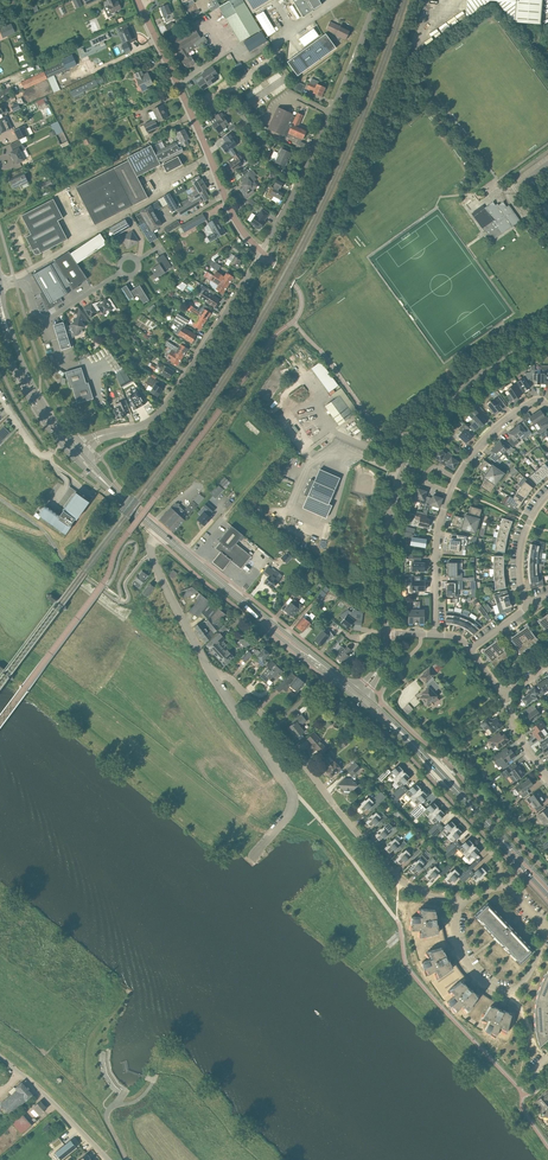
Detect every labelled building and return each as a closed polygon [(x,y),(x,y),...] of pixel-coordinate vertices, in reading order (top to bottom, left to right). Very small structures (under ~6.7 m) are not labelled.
[(104,8),(108,17),(112,16),(112,15),(111,13),(115,12),(121,9),(118,1),(116,2),(115,3),(114,1),(115,0),(108,0),(110,5),(108,6),(109,6),(108,6),(104,8)] [(184,5),(186,4),(193,18),(210,8),(212,11),(219,7),(220,6),(216,0),(181,0),(184,5)] [(243,0),(230,0),(220,6),(219,7),(240,42),(261,30),(258,25),(243,0)] [(275,0),(245,0),(253,13),(275,0)] [(319,0),(293,0),(300,12),(303,17),(313,11),(312,10),(313,9),(322,4),(319,0)] [(542,0),(467,0),(466,16),(469,16),(490,0),(496,1),(504,11),(510,19),(513,20),(513,22),(540,24),(542,0)] [(165,17),(171,14),(170,10),(172,9),(171,7),(169,8),(167,4),(161,7),(165,17)] [(460,9),(452,13),(455,18),(463,14),(460,9)] [(276,31),(264,11),(256,16),(268,36),(276,31)] [(346,40),(350,30),(340,25),(339,26),(329,21),(326,29),(336,34),(335,35),(346,40)] [(165,26),(168,30),(175,26),(173,22),(165,26)] [(11,23),(0,28),(0,31),(3,38),(15,33),(11,23)] [(201,38),(192,23),(170,37),(179,52),(180,52),(179,52),(180,52),(183,56),(188,53),(208,41),(204,36),(201,38)] [(122,26),(117,28),(119,33),(122,32),(124,33),(125,33),(128,40),(129,40),(131,39),(132,42),(136,40),(135,38),(136,37),(131,27),(129,28),(127,24),(122,26)] [(299,39),(304,46),(319,36),(313,28),(299,39)] [(249,52),(267,41),(261,31),(244,42),(249,52)] [(287,62),(298,76),(336,48),(326,33),(287,62)] [(122,45),(125,53),(131,51),(127,42),(122,45)] [(229,54),(238,69),(244,65),(245,65),(233,51),(229,54)] [(195,63),(191,56),(190,56),(188,53),(183,56),(185,60),(182,61),(187,68),(195,63)] [(48,78),(54,75),(77,64),(72,55),(62,60),(63,63),(45,71),(48,78)] [(204,78),(200,82),(205,89),(209,86),(210,86),(217,81),(214,77),(218,74),(216,72),(213,67),(205,72),(203,74),(202,74),(202,75),(204,78)] [(142,71),(135,74),(140,86),(142,85),(144,88),(147,86),(153,84),(149,75),(145,77),(144,75),(144,74),(142,71)] [(44,72),(21,82),(24,89),(47,79),(44,72)] [(310,83),(308,87),(314,90),(313,93),(321,96),(325,88),(318,84),(319,82),(312,78),(310,83)] [(95,79),(70,91),(73,97),(84,92),(98,85),(95,79)] [(298,82),(295,89),(302,92),(305,85),(298,82)] [(1,96),(15,90),(14,86),(0,92),(0,94),(1,96)] [(18,103),(11,107),(14,112),(21,109),(18,103)] [(152,121),(144,125),(147,132),(148,132),(158,127),(156,123),(168,117),(167,113),(166,113),(162,105),(153,110),(153,111),(157,118),(152,121)] [(295,117),(292,115),(293,114),(277,107),(268,128),(283,135),(287,137),(289,133),(302,140),(305,133),(306,133),(307,132),(306,131),(307,130),(298,126),(303,114),(305,110),(302,109),(300,114),(297,113),(295,117)] [(213,125),(212,126),(215,130),(216,129),(218,132),(221,135),(228,130),(225,126),(228,124),(227,121),(228,120),(222,111),(217,115),(215,117),(218,121),(213,125)] [(0,119),(0,130),(1,133),(8,130),(12,128),(7,116),(0,119)] [(58,121),(51,125),(56,135),(63,132),(58,121)] [(25,125),(14,131),(17,136),(19,140),(20,140),(29,135),(27,130),(25,125)] [(182,148),(188,145),(189,144),(187,140),(189,139),(184,129),(176,133),(180,141),(178,142),(176,143),(179,147),(178,148),(181,153),(184,151),(182,148)] [(222,146),(220,147),(223,152),(225,151),(226,153),(229,151),(232,148),(236,146),(235,143),(237,141),(231,133),(231,132),(225,137),(226,137),(228,141),(226,143),(222,146)] [(90,136),(83,140),(86,145),(92,142),(90,136)] [(12,144),(10,144),(10,145),(13,151),(10,152),(16,164),(25,160),(24,158),(23,156),(21,152),(25,148),(22,144),(21,144),(20,141),(20,140),(19,140),(12,144)] [(81,185),(76,187),(95,225),(148,198),(137,177),(161,165),(160,164),(167,160),(181,153),(178,148),(179,147),(176,143),(178,142),(178,140),(166,147),(160,150),(157,144),(153,146),(156,152),(155,152),(151,145),(127,157),(129,160),(81,185)] [(287,161),(290,153),(282,148),(275,161),(285,166),(287,161)] [(246,161),(244,159),(239,152),(232,156),(235,160),(229,165),(232,168),(231,168),(233,172),(245,163),(246,161)] [(178,156),(168,162),(162,165),(167,173),(182,165),(178,156)] [(243,187),(240,190),(247,198),(254,192),(252,190),(256,188),(256,183),(254,181),(257,179),(254,176),(256,175),(252,169),(249,172),(248,171),(248,172),(244,175),(241,178),(244,181),(244,182),(243,186),(244,187),(243,187)] [(10,180),(14,189),(28,183),(23,173),(10,180)] [(52,179),(42,184),(45,189),(46,189),(53,185),(55,184),(52,179)] [(170,193),(163,196),(164,197),(167,204),(172,212),(173,212),(176,210),(180,216),(182,214),(183,216),(189,214),(187,211),(195,207),(196,210),(198,209),(199,209),(197,206),(203,202),(210,199),(209,196),(205,190),(207,188),(203,181),(202,179),(201,180),(195,183),(193,184),(195,186),(190,189),(193,193),(189,195),(188,195),(189,197),(176,205),(173,198),(170,193)] [(268,192),(266,195),(272,198),(273,195),(275,196),(280,199),(284,193),(278,190),(279,188),(280,189),(284,182),(278,179),(277,179),(273,187),(271,187),(268,192)] [(176,190),(178,194),(186,190),(183,186),(176,190)] [(542,196),(536,200),(534,201),(533,201),(535,203),(537,202),(538,202),(540,205),(544,203),(542,199),(543,198),(542,196)] [(246,203),(251,206),(255,201),(249,198),(246,203)] [(31,234),(63,218),(53,199),(27,213),(21,215),(31,234)] [(139,225),(150,243),(158,239),(153,230),(162,225),(154,212),(163,207),(159,201),(141,212),(136,215),(138,220),(141,224),(139,225)] [(503,202),(496,207),(493,202),(473,216),(482,229),(483,228),(492,240),(497,237),(511,227),(511,228),(513,226),(513,225),(515,227),(521,223),(520,221),(520,220),(509,205),(507,207),(503,202)] [(256,214),(250,222),(255,225),(254,226),(258,229),(259,228),(260,229),(263,224),(262,223),(269,214),(262,209),(257,216),(256,214)] [(202,213),(181,226),(181,227),(185,232),(206,220),(202,213)] [(39,254),(68,239),(58,221),(63,218),(31,234),(26,237),(30,246),(29,246),(31,251),(32,250),(34,252),(35,253),(36,254),(37,254),(38,254),(39,254)] [(213,233),(207,236),(210,242),(226,233),(217,218),(207,223),(213,233)] [(110,228),(115,237),(130,228),(125,219),(110,228)] [(180,225),(178,221),(164,230),(166,234),(180,225)] [(129,247),(138,241),(132,231),(122,238),(129,247)] [(107,243),(104,238),(100,233),(71,253),(78,263),(107,243)] [(55,263),(52,265),(65,287),(70,284),(74,290),(77,287),(77,286),(88,279),(69,251),(54,261),(55,263)] [(154,280),(156,278),(165,272),(165,271),(171,267),(163,254),(156,259),(159,264),(151,269),(154,273),(151,276),(154,280)] [(226,257),(224,259),(227,261),(226,263),(226,264),(229,265),(230,264),(237,268),(240,264),(239,263),(241,260),(235,256),(232,254),(229,258),(226,257)] [(221,266),(215,262),(213,260),(210,265),(218,270),(221,266)] [(68,293),(65,287),(51,264),(32,275),(43,293),(41,294),(42,297),(47,311),(63,301),(61,298),(68,293)] [(213,276),(228,285),(234,277),(227,273),(225,275),(217,270),(216,272),(213,276)] [(206,272),(204,276),(219,285),(216,289),(218,291),(223,294),(228,285),(213,276),(207,271),(206,272)] [(149,300),(140,285),(134,288),(135,289),(130,291),(126,284),(120,288),(128,302),(134,298),(134,296),(138,294),(144,303),(149,300)] [(215,307),(219,300),(213,296),(215,293),(216,293),(202,284),(200,288),(204,291),(200,297),(215,307)] [(117,309),(113,303),(110,298),(106,300),(105,299),(101,302),(101,301),(100,301),(101,302),(97,304),(97,303),(93,305),(92,304),(85,308),(91,318),(99,313),(98,311),(100,310),(104,315),(112,310),(113,311),(117,309)] [(188,304),(185,308),(191,312),(206,321),(211,313),(208,311),(209,308),(204,304),(202,307),(200,306),(198,309),(197,310),(188,304)] [(191,312),(188,316),(196,321),(193,325),(200,329),(206,321),(191,312)] [(72,325),(67,326),(71,339),(75,336),(76,336),(77,337),(81,334),(83,333),(83,332),(82,331),(83,331),(82,329),(85,327),(83,323),(88,319),(83,313),(80,315),(74,319),(76,321),(71,324),(72,325)] [(178,313),(175,318),(186,324),(189,320),(178,313)] [(192,343),(196,335),(184,328),(186,325),(175,318),(173,322),(177,324),(176,324),(177,325),(173,332),(175,333),(192,343)] [(73,346),(71,339),(67,326),(66,323),(64,324),(63,322),(54,325),(60,345),(61,350),(73,346)] [(168,341),(165,345),(166,346),(167,346),(171,349),(183,357),(188,349),(185,347),(181,344),(179,348),(168,341)] [(115,374),(120,371),(108,346),(87,356),(91,363),(106,356),(115,374)] [(166,358),(171,361),(177,365),(183,357),(171,349),(166,358)] [(320,360),(310,367),(328,392),(338,385),(320,360)] [(156,366),(154,369),(159,372),(169,379),(174,371),(164,365),(159,361),(156,366)] [(531,371),(531,376),(534,376),(534,384),(540,384),(541,373),(537,373),(537,369),(535,369),(535,365),(531,365),(531,369),(531,371)] [(94,398),(92,393),(89,384),(88,382),(86,383),(82,369),(81,367),(79,368),(65,372),(70,388),(72,388),(77,403),(94,398)] [(531,379),(531,376),(531,371),(525,373),(526,376),(517,382),(524,392),(530,388),(525,380),(531,379)] [(147,376),(145,379),(147,381),(146,383),(149,385),(147,388),(146,389),(150,392),(151,392),(158,396),(163,389),(156,385),(158,381),(155,379),(150,376),(149,377),(147,376)] [(514,399),(514,400),(521,396),(518,392),(521,390),(517,383),(514,385),(507,389),(510,393),(507,395),(511,401),(514,399)] [(358,412),(344,392),(341,387),(332,394),(335,399),(325,406),(339,425),(358,412)] [(136,388),(127,393),(128,397),(131,404),(134,410),(146,404),(143,398),(142,398),(139,391),(138,391),(136,388)] [(499,405),(503,402),(498,397),(491,402),(490,402),(488,403),(488,404),(488,405),(495,414),(502,409),(499,405)] [(114,410),(118,419),(126,415),(124,410),(126,409),(126,407),(128,406),(129,408),(126,400),(115,404),(117,409),(114,410)] [(470,414),(469,415),(472,420),(473,419),(475,421),(480,426),(480,427),(481,427),(486,422),(483,418),(483,417),(481,416),(484,413),(482,412),(484,410),(480,407),(479,408),(478,407),(473,412),(470,414)] [(534,424),(546,416),(545,417),(540,410),(531,416),(530,417),(534,424)] [(547,423),(547,418),(546,416),(534,424),(537,423),(541,428),(537,431),(539,434),(540,433),(546,429),(544,426),(547,423)] [(351,424),(346,428),(348,430),(356,425),(358,428),(353,432),(355,435),(361,430),(359,428),(361,427),(358,423),(357,424),(355,421),(351,424)] [(0,430),(0,443),(14,429),(10,432),(4,426),(7,423),(7,422),(0,430)] [(467,431),(470,428),(464,423),(455,433),(454,435),(454,436),(455,438),(456,439),(458,439),(459,439),(461,438),(466,443),(473,436),(467,431)] [(531,433),(527,426),(523,429),(520,424),(519,425),(518,425),(516,426),(516,427),(514,429),(520,436),(522,440),(531,433)] [(517,439),(520,436),(514,429),(511,431),(510,431),(509,432),(509,433),(508,433),(511,438),(508,441),(513,447),(519,442),(517,439)] [(509,454),(513,449),(508,444),(506,446),(500,440),(495,445),(503,453),(506,451),(509,454)] [(495,445),(490,450),(493,453),(489,457),(498,464),(506,456),(503,453),(495,445)] [(438,449),(433,456),(440,461),(443,457),(446,459),(450,453),(444,449),(442,451),(438,449)] [(450,453),(446,459),(449,461),(446,465),(453,469),(458,462),(456,460),(457,458),(450,453)] [(488,489),(491,491),(499,479),(503,473),(497,470),(498,469),(484,459),(477,468),(486,474),(485,475),(485,478),(486,478),(480,487),(486,491),(488,489)] [(546,475),(547,475),(546,475),(547,473),(547,467),(544,463),(540,468),(546,475)] [(216,465),(206,476),(212,481),(222,471),(216,465)] [(541,480),(546,475),(540,468),(535,472),(541,480)] [(334,490),(340,479),(319,470),(315,480),(311,479),(304,495),(308,496),(303,507),(327,517),(332,504),(331,503),(336,491),(334,490)] [(541,480),(535,472),(530,476),(536,484),(537,483),(541,480)] [(523,476),(517,484),(521,486),(529,493),(531,490),(533,488),(525,481),(527,479),(524,477),(523,476)] [(226,478),(220,484),(223,487),(229,480),(226,478)] [(193,487),(199,492),(203,487),(198,482),(193,487)] [(217,484),(210,493),(216,498),(224,489),(217,484)] [(527,495),(529,493),(521,486),(517,492),(525,498),(527,495)] [(428,497),(425,495),(426,491),(418,489),(415,497),(414,501),(425,504),(426,505),(428,497)] [(68,517),(73,521),(75,519),(76,519),(89,502),(76,492),(63,510),(64,510),(60,515),(60,516),(66,520),(68,517)] [(525,498),(517,492),(513,498),(521,503),(522,503),(525,498)] [(190,514),(198,505),(204,498),(199,493),(193,501),(185,509),(190,514)] [(439,507),(442,498),(433,495),(432,498),(428,497),(426,505),(425,504),(425,506),(432,508),(433,505),(439,507)] [(513,506),(518,509),(519,508),(518,508),(521,503),(513,498),(510,496),(504,505),(511,509),(513,506)] [(180,515),(184,510),(176,502),(161,519),(174,531),(188,516),(187,515),(183,518),(180,515)] [(208,515),(210,512),(211,513),(214,509),(207,503),(198,513),(201,516),(198,519),(204,525),(211,518),(208,515)] [(60,515),(46,505),(39,514),(65,533),(72,524),(73,522),(73,521),(68,517),(66,520),(60,516),(60,515)] [(481,509),(478,508),(470,506),(468,516),(467,515),(465,517),(464,518),(454,515),(451,526),(468,530),(474,531),(476,525),(477,526),(481,509)] [(426,518),(427,514),(423,513),(417,512),(415,520),(419,521),(418,525),(427,528),(428,527),(429,527),(430,527),(430,526),(431,525),(430,524),(429,523),(430,519),(426,518)] [(500,524),(510,527),(512,521),(503,518),(500,524)] [(508,533),(510,527),(500,524),(498,530),(498,531),(508,533)] [(216,548),(218,550),(221,552),(222,552),(231,559),(235,562),(239,566),(242,568),(247,561),(251,556),(253,554),(250,551),(248,554),(236,544),(243,535),(231,526),(218,541),(220,542),(216,547),(216,548)] [(507,539),(508,533),(498,531),(497,537),(507,539)] [(463,546),(463,545),(464,539),(466,540),(466,536),(451,534),(451,538),(451,537),(450,541),(449,544),(463,546)] [(412,546),(412,545),(425,547),(426,540),(411,537),(411,541),(406,541),(407,547),(412,546)] [(506,546),(507,539),(497,537),(496,537),(495,543),(506,546)] [(545,542),(538,540),(532,538),(531,543),(530,543),(529,550),(543,552),(545,542)] [(504,552),(506,546),(495,543),(494,550),(504,552)] [(465,546),(463,545),(463,546),(449,544),(449,547),(449,551),(455,551),(455,554),(462,555),(462,549),(465,549),(465,546)] [(542,558),(543,552),(529,550),(528,557),(542,558)] [(213,560),(223,568),(230,559),(222,552),(220,551),(213,560)] [(285,562),(289,557),(285,553),(280,558),(285,562)] [(410,567),(410,568),(410,569),(410,570),(411,571),(412,571),(416,571),(420,571),(426,572),(426,567),(425,566),(424,566),(425,563),(421,562),(421,559),(421,555),(414,554),(413,559),(413,562),(412,562),(412,566),(411,566),(410,567)] [(462,563),(462,559),(455,559),(455,562),(447,562),(447,569),(459,569),(459,563),(462,563)] [(283,576),(272,567),(271,569),(268,566),(269,565),(263,572),(269,577),(265,582),(272,588),(283,576)] [(459,573),(459,569),(447,569),(447,576),(455,576),(455,579),(462,579),(462,573),(459,573)] [(149,575),(148,575),(142,570),(137,576),(136,575),(135,577),(136,578),(135,580),(132,583),(137,586),(137,587),(139,588),(141,585),(145,580),(149,575)] [(169,575),(173,578),(177,573),(173,570),(169,575)] [(544,585),(543,579),(542,575),(541,575),(528,577),(529,584),(536,583),(536,587),(544,585)] [(421,576),(415,576),(412,576),(412,580),(411,580),(411,591),(422,591),(423,591),(424,591),(425,590),(425,589),(426,588),(426,587),(425,587),(425,586),(424,586),(424,585),(425,585),(425,582),(424,582),(423,582),(422,582),(422,581),(422,580),(421,580),(421,576)] [(462,581),(460,581),(453,581),(453,582),(446,582),(446,589),(458,589),(462,589),(462,581)] [(150,583),(143,592),(148,596),(155,587),(151,584),(151,583),(150,583)] [(292,594),(297,597),(303,590),(298,586),(292,594)] [(186,589),(180,592),(183,598),(189,596),(186,589)] [(322,589),(316,596),(321,600),(326,593),(322,589)] [(500,593),(494,595),(497,604),(510,600),(508,594),(507,590),(500,592),(500,593)] [(66,605),(51,594),(50,594),(49,593),(48,593),(47,593),(47,594),(47,595),(47,597),(48,598),(63,609),(65,610),(66,610),(67,610),(67,609),(68,609),(68,608),(67,607),(67,606),(66,606),(66,605)] [(222,618),(225,614),(202,595),(190,611),(197,617),(201,612),(208,619),(205,622),(211,630),(208,632),(201,622),(195,627),(199,633),(197,634),(200,639),(202,637),(206,642),(211,638),(216,633),(214,632),(224,625),(220,621),(222,618)] [(302,605),(297,601),(294,598),(285,610),(288,613),(288,614),(290,615),(291,615),(292,616),(298,608),(299,609),(302,605)] [(512,611),(511,607),(512,607),(510,600),(497,604),(500,613),(506,611),(506,613),(512,611)] [(416,623),(416,601),(413,601),(413,609),(408,609),(408,623),(414,623),(416,623)] [(420,608),(420,601),(416,601),(416,623),(419,623),(424,623),(424,609),(420,609),(420,608)] [(348,609),(340,615),(343,620),(341,623),(348,629),(354,620),(355,618),(362,618),(363,614),(360,611),(358,611),(355,609),(352,613),(348,609)] [(457,626),(461,613),(454,611),(452,624),(457,626)] [(306,613),(296,626),(303,631),(306,628),(310,623),(310,622),(312,620),(313,620),(312,619),(315,616),(311,613),(309,615),(306,613)] [(463,628),(469,616),(461,613),(457,626),(463,628)] [(538,621),(547,634),(547,613),(538,621)] [(467,631),(473,623),(475,620),(469,616),(463,628),(467,631)] [(473,623),(467,631),(472,635),(483,627),(475,620),(473,623)] [(534,635),(529,628),(527,626),(520,631),(521,632),(518,634),(517,633),(510,638),(517,648),(521,653),(538,640),(534,635)] [(322,630),(314,640),(322,646),(325,641),(326,642),(334,637),(329,629),(325,633),(322,630)] [(220,633),(209,643),(207,645),(213,651),(223,662),(222,663),(224,666),(227,663),(226,662),(229,660),(229,661),(234,657),(233,656),(234,655),(228,649),(227,650),(227,649),(227,650),(224,647),(227,645),(223,641),(225,639),(220,633)] [(509,657),(498,642),(497,640),(482,650),(488,658),(489,657),(491,659),(489,660),(495,668),(509,657)] [(347,646),(345,649),(341,646),(337,651),(338,651),(337,652),(337,653),(337,654),(338,654),(338,655),(340,656),(337,658),(339,659),(338,661),(340,662),(341,662),(343,663),(349,656),(347,654),(351,649),(347,646)] [(240,657),(240,658),(241,657),(246,662),(252,654),(247,649),(246,650),(247,650),(244,653),(243,654),(240,657)] [(265,660),(270,654),(269,653),(269,652),(268,651),(267,651),(264,649),(260,652),(258,649),(254,653),(260,658),(257,661),(263,667),(267,662),(265,660)] [(351,657),(346,664),(350,667),(355,660),(351,657)] [(271,669),(275,664),(271,660),(267,665),(271,669)] [(440,664),(439,662),(433,666),(437,672),(443,667),(440,664)] [(0,665),(0,672),(10,679),(12,680),(13,680),(14,680),(15,679),(15,678),(14,677),(13,676),(13,675),(0,665)] [(267,668),(261,675),(267,681),(270,678),(274,681),(282,671),(276,666),(271,672),(267,668)] [(436,674),(435,673),(430,668),(420,677),(427,685),(426,685),(428,687),(422,693),(423,695),(420,697),(424,700),(424,702),(425,704),(426,704),(427,704),(430,701),(434,705),(440,700),(436,696),(433,692),(440,686),(434,680),(434,679),(433,677),(436,674)] [(283,680),(275,688),(279,692),(282,688),(287,683),(290,685),(297,691),(304,683),(297,677),(291,673),(288,676),(283,680)] [(537,685),(541,691),(539,693),(539,694),(543,699),(546,697),(544,694),(547,690),(547,689),(542,681),(537,685)] [(524,703),(526,705),(533,700),(534,703),(538,700),(536,698),(537,698),(536,697),(539,694),(534,687),(528,691),(529,693),(525,696),(524,696),(523,698),(521,699),(522,700),(521,702),(524,703)] [(408,703),(403,709),(408,713),(413,708),(408,703)] [(300,709),(302,713),(309,707),(307,704),(300,709)] [(527,715),(532,721),(541,715),(536,709),(533,704),(526,709),(526,710),(527,709),(530,713),(527,715)] [(296,736),(297,737),(304,732),(299,726),(306,721),(302,715),(292,722),(293,724),(289,727),(292,732),(295,737),(296,736)] [(492,733),(502,725),(496,717),(491,721),(489,718),(481,723),(486,730),(488,727),(492,733)] [(329,719),(323,724),(326,728),(332,723),(329,719)] [(541,721),(531,728),(533,730),(532,731),(538,740),(544,736),(547,734),(544,728),(546,726),(541,721)] [(500,748),(509,741),(504,734),(501,736),(499,732),(487,741),(492,747),(497,744),(500,748)] [(321,755),(327,749),(320,741),(321,740),(315,733),(307,740),(310,743),(306,747),(312,753),(317,748),(323,754),(321,755)] [(540,745),(544,751),(543,752),(546,756),(547,754),(547,739),(540,745)] [(496,755),(492,758),(495,761),(496,763),(499,762),(502,767),(503,769),(508,765),(507,764),(512,760),(511,760),(516,756),(511,749),(509,751),(507,747),(499,753),(496,755)] [(336,774),(342,769),(328,754),(321,760),(328,768),(325,770),(331,777),(335,773),(336,774)] [(355,761),(346,769),(351,776),(360,768),(355,761)] [(394,781),(404,772),(403,771),(404,770),(399,766),(396,769),(395,768),(395,767),(391,771),(392,772),(389,776),(394,781)] [(517,780),(525,774),(521,769),(520,770),(518,766),(512,771),(509,767),(503,772),(504,774),(507,778),(512,774),(517,780)] [(404,784),(408,780),(407,780),(406,779),(409,776),(405,772),(404,772),(394,781),(399,786),(402,783),(404,784)] [(345,778),(338,784),(344,791),(345,789),(350,790),(351,791),(358,785),(354,781),(352,779),(345,778)] [(526,790),(533,785),(529,779),(520,785),(519,784),(514,787),(520,795),(521,794),(523,797),(529,793),(526,790)] [(411,800),(421,790),(421,789),(417,784),(414,787),(413,786),(409,789),(410,791),(406,794),(411,800)] [(421,803),(425,799),(424,798),(427,795),(422,790),(422,791),(421,790),(411,800),(416,805),(420,801),(421,803)] [(358,807),(363,812),(367,808),(368,810),(370,808),(372,811),(386,797),(381,791),(372,800),(369,797),(366,800),(365,799),(360,803),(361,804),(358,807)] [(538,791),(526,799),(530,803),(532,802),(536,807),(535,808),(537,811),(542,807),(540,804),(545,801),(538,791)] [(429,818),(439,809),(438,808),(439,807),(434,803),(431,806),(430,805),(430,804),(426,808),(428,809),(424,813),(429,818)] [(412,813),(409,815),(411,817),(413,815),(419,810),(416,807),(411,812),(412,813)] [(547,823),(547,807),(537,815),(545,825),(547,823)] [(379,821),(385,815),(380,808),(376,812),(373,815),(372,814),(368,818),(368,819),(365,822),(370,827),(374,823),(376,825),(376,824),(379,821)] [(439,821),(443,817),(442,818),(441,816),(445,813),(440,809),(439,809),(429,818),(434,823),(438,820),(439,821)] [(378,827),(388,818),(385,815),(379,821),(376,824),(378,827)] [(446,837),(456,827),(456,826),(452,821),(449,824),(448,823),(444,826),(445,828),(441,831),(446,837)] [(388,835),(388,834),(391,831),(395,827),(394,826),(393,827),(388,822),(382,828),(381,828),(376,832),(377,833),(374,835),(379,841),(383,837),(384,838),(387,835),(388,835)] [(388,835),(387,835),(390,838),(393,834),(399,829),(396,826),(395,827),(391,831),(388,834),(388,835)] [(456,840),(460,836),(459,835),(462,832),(458,827),(457,828),(456,827),(446,837),(451,842),(455,838),(456,840)] [(400,843),(398,841),(401,839),(398,835),(392,841),(391,840),(386,844),(387,845),(384,848),(389,853),(393,849),(394,851),(398,847),(397,846),(400,843)] [(464,855),(474,846),(473,845),(474,844),(470,840),(466,843),(465,842),(466,841),(465,841),(461,845),(463,846),(459,850),(464,855)] [(474,858),(478,854),(477,854),(476,853),(480,850),(475,846),(474,846),(464,855),(469,860),(473,857),(474,858)] [(417,856),(422,851),(419,848),(414,853),(417,856)] [(395,859),(400,864),(404,861),(405,862),(409,858),(408,857),(411,854),(406,849),(403,852),(402,851),(398,856),(395,859)] [(412,866),(409,868),(414,874),(417,870),(419,871),(423,868),(422,867),(421,866),(422,866),(424,864),(424,863),(428,860),(423,855),(420,858),(419,858),(416,861),(415,861),(411,865),(412,866)] [(424,875),(429,881),(433,877),(434,878),(438,875),(437,873),(440,870),(435,865),(432,868),(431,868),(427,872),(427,873),(424,875)] [(472,877),(476,882),(477,881),(478,882),(479,881),(479,880),(479,879),(480,880),(485,875),(484,876),(484,875),(487,872),(482,867),(479,870),(478,869),(478,868),(474,872),(475,873),(472,877)] [(457,876),(460,874),(455,869),(451,872),(451,871),(446,875),(447,876),(444,879),(449,884),(453,880),(454,881),(458,878),(457,876)] [(508,923),(494,909),(488,902),(474,914),(475,915),(477,916),(476,917),(481,921),(482,920),(484,923),(483,924),(488,928),(489,927),(491,930),(490,931),(504,946),(506,945),(508,948),(507,949),(511,953),(512,952),(515,955),(514,956),(518,960),(520,962),(520,963),(533,950),(513,929),(513,928),(508,923)] [(437,921),(437,915),(436,913),(435,913),(435,910),(435,909),(421,908),(421,909),(421,915),(422,915),(422,916),(411,917),(411,924),(412,924),(413,930),(422,928),(422,930),(421,930),(422,937),(438,933),(438,932),(437,929),(439,929),(438,923),(437,923),(436,921),(437,921)] [(447,957),(444,951),(444,950),(443,951),(441,948),(442,948),(442,947),(428,951),(428,952),(431,957),(432,958),(422,962),(424,969),(425,969),(428,974),(435,970),(436,971),(439,978),(452,968),(450,965),(451,964),(449,959),(448,960),(447,958),(447,957)] [(546,974),(547,974),(546,977),(545,976),(542,982),(544,982),(542,985),(541,985),(539,990),(541,991),(540,994),(538,994),(537,999),(538,1000),(538,1003),(536,1003),(535,1012),(535,1021),(536,1030),(538,1039),(540,1047),(547,1040),(547,971),(546,974)] [(470,988),(464,983),(463,984),(461,981),(449,989),(449,990),(450,989),(454,994),(455,993),(455,994),(447,1002),(451,1008),(453,1007),(457,1011),(462,1004),(464,1005),(463,1005),(468,1011),(478,997),(478,996),(477,997),(475,994),(476,993),(472,989),(471,990),(469,989),(470,988)] [(501,1010),(495,1007),(494,1006),(493,1007),(490,1006),(491,1006),(490,1006),(482,1018),(483,1018),(488,1020),(489,1020),(490,1020),(485,1030),(491,1034),(491,1033),(496,1035),(497,1035),(500,1026),(502,1026),(501,1027),(507,1030),(512,1015),(511,1015),(508,1013),(509,1012),(504,1010),(503,1011),(501,1010)] [(10,1115),(34,1093),(23,1081),(15,1088),(17,1090),(0,1104),(10,1115)] [(547,1100),(547,1099),(547,1091),(538,1100),(543,1107),(543,1113),(542,1113),(542,1114),(543,1114),(543,1116),(547,1116),(547,1100)] [(40,1101),(33,1107),(35,1109),(31,1112),(36,1117),(40,1114),(47,1108),(40,1101)] [(22,1134),(31,1125),(21,1114),(12,1122),(22,1134)] [(48,1124),(43,1129),(45,1132),(51,1127),(48,1124)] [(59,1138),(52,1144),(55,1148),(63,1142),(59,1138)] [(71,1139),(55,1152),(56,1153),(57,1152),(62,1158),(61,1159),(77,1147),(76,1146),(76,1147),(71,1140),(71,1139)]
